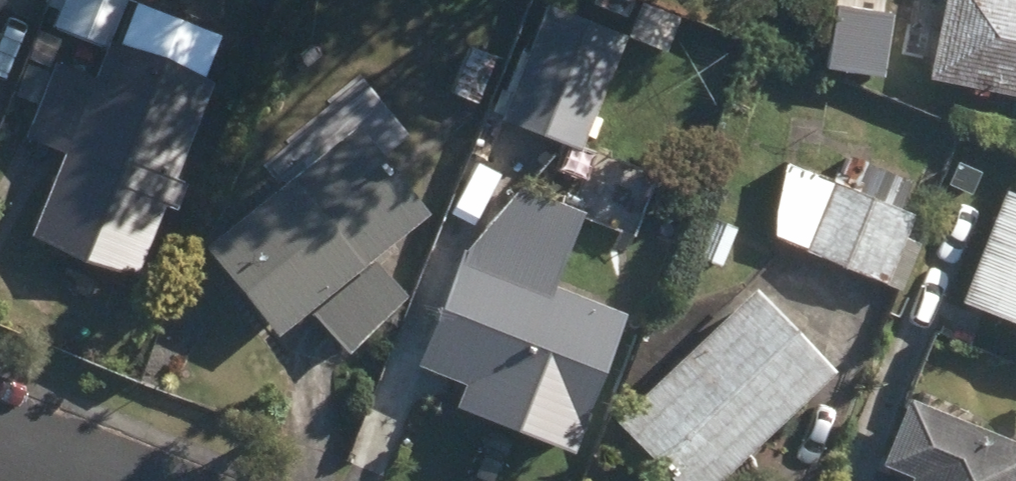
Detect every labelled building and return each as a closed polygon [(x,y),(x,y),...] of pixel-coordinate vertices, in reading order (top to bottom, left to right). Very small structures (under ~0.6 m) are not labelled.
[(8,7),(1,0),(0,0),(0,16),(8,7)] [(41,111),(29,142),(66,156),(34,243),(137,281),(165,208),(180,213),(188,189),(178,186),(215,86),(205,83),(214,59),(129,27),(120,47),(115,46),(132,0),(68,0),(57,30),(44,25),(15,102),(41,111)] [(934,82),(1015,99),(1015,0),(951,0),(934,82)] [(507,123),(581,154),(628,40),(554,9),(507,123)] [(451,94),(480,108),(501,61),(471,49),(451,94)] [(312,317),(366,382),(407,302),(376,265),(433,218),(360,133),(327,160),(307,136),(265,171),(284,194),(210,256),(282,342),(312,317)] [(778,240),(905,293),(928,236),(915,231),(920,221),(904,213),(915,187),(870,168),(860,194),(789,165),(778,240)] [(459,411),(574,457),(629,321),(560,292),(590,220),(525,193),(495,267),(468,256),(423,368),(469,388),(459,411)] [(1015,326),(1015,196),(1008,193),(966,305),(1015,326)] [(671,480),(729,480),(843,378),(764,293),(621,426),(671,480)] [(913,397),(885,466),(918,480),(917,480),(1015,480),(1015,445),(913,397)]
